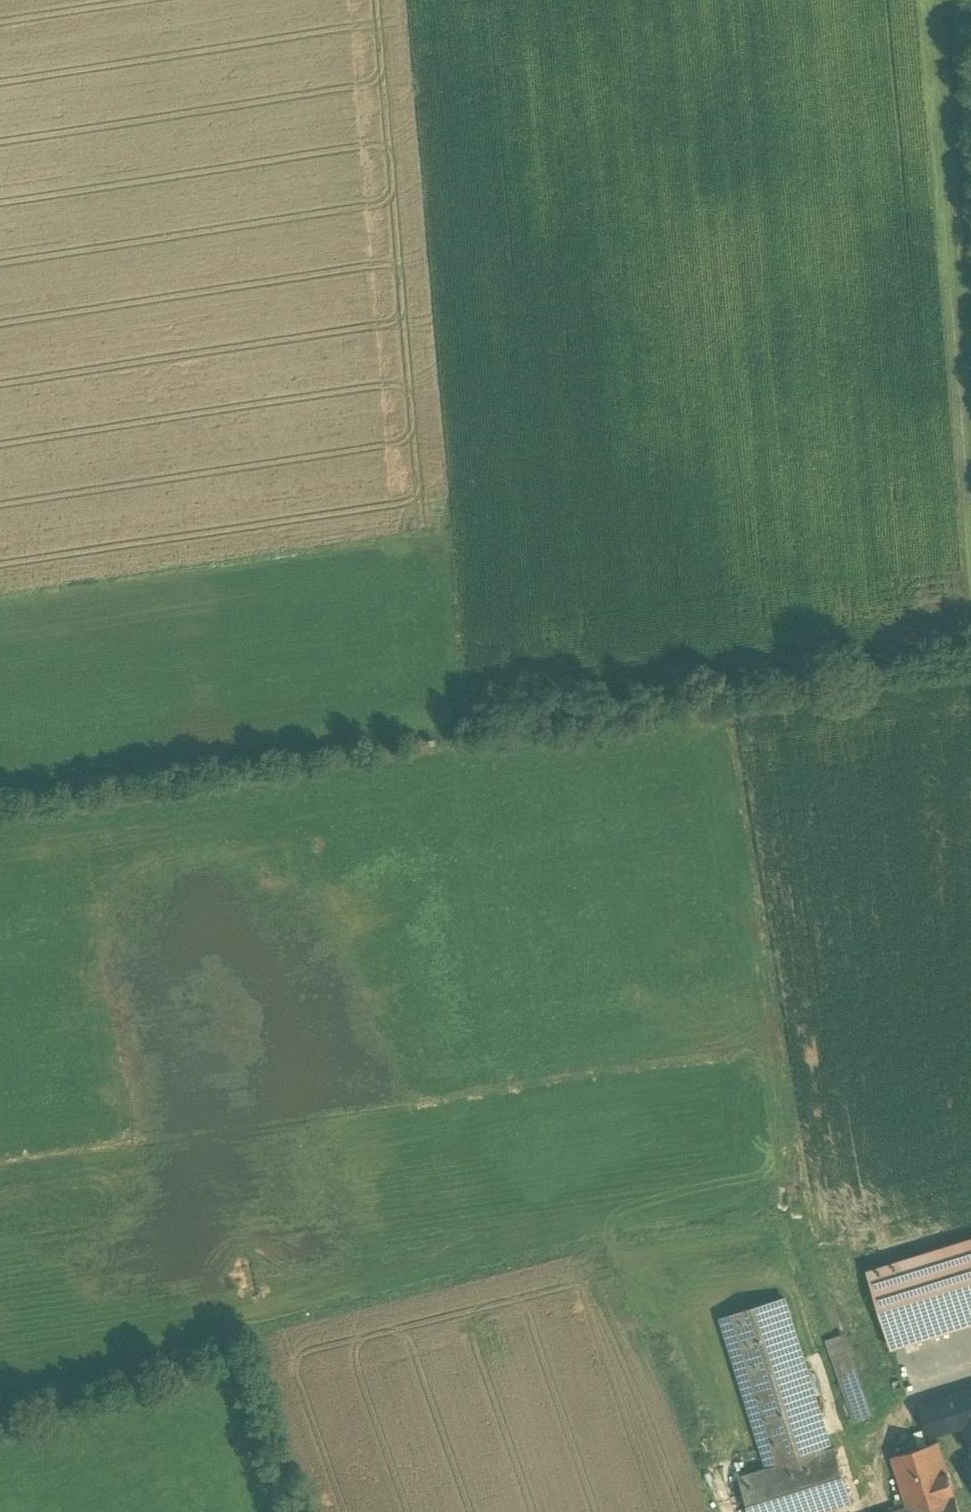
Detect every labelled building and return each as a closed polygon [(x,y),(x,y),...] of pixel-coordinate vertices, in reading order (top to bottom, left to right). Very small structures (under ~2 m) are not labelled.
[(868,1271),(892,1349),(970,1324),(970,1240),(868,1271)] [(784,1298),(721,1318),(762,1448),(769,1469),(740,1478),(750,1511),(818,1511),(852,1502),(835,1448),(832,1449),(805,1363),(784,1298)] [(872,1416),(844,1335),(828,1340),(832,1353),(856,1422),(872,1416)] [(892,1458),(908,1509),(955,1492),(940,1443),(892,1458)] [(955,1492),(908,1509),(898,1511),(961,1511),(955,1492)]
